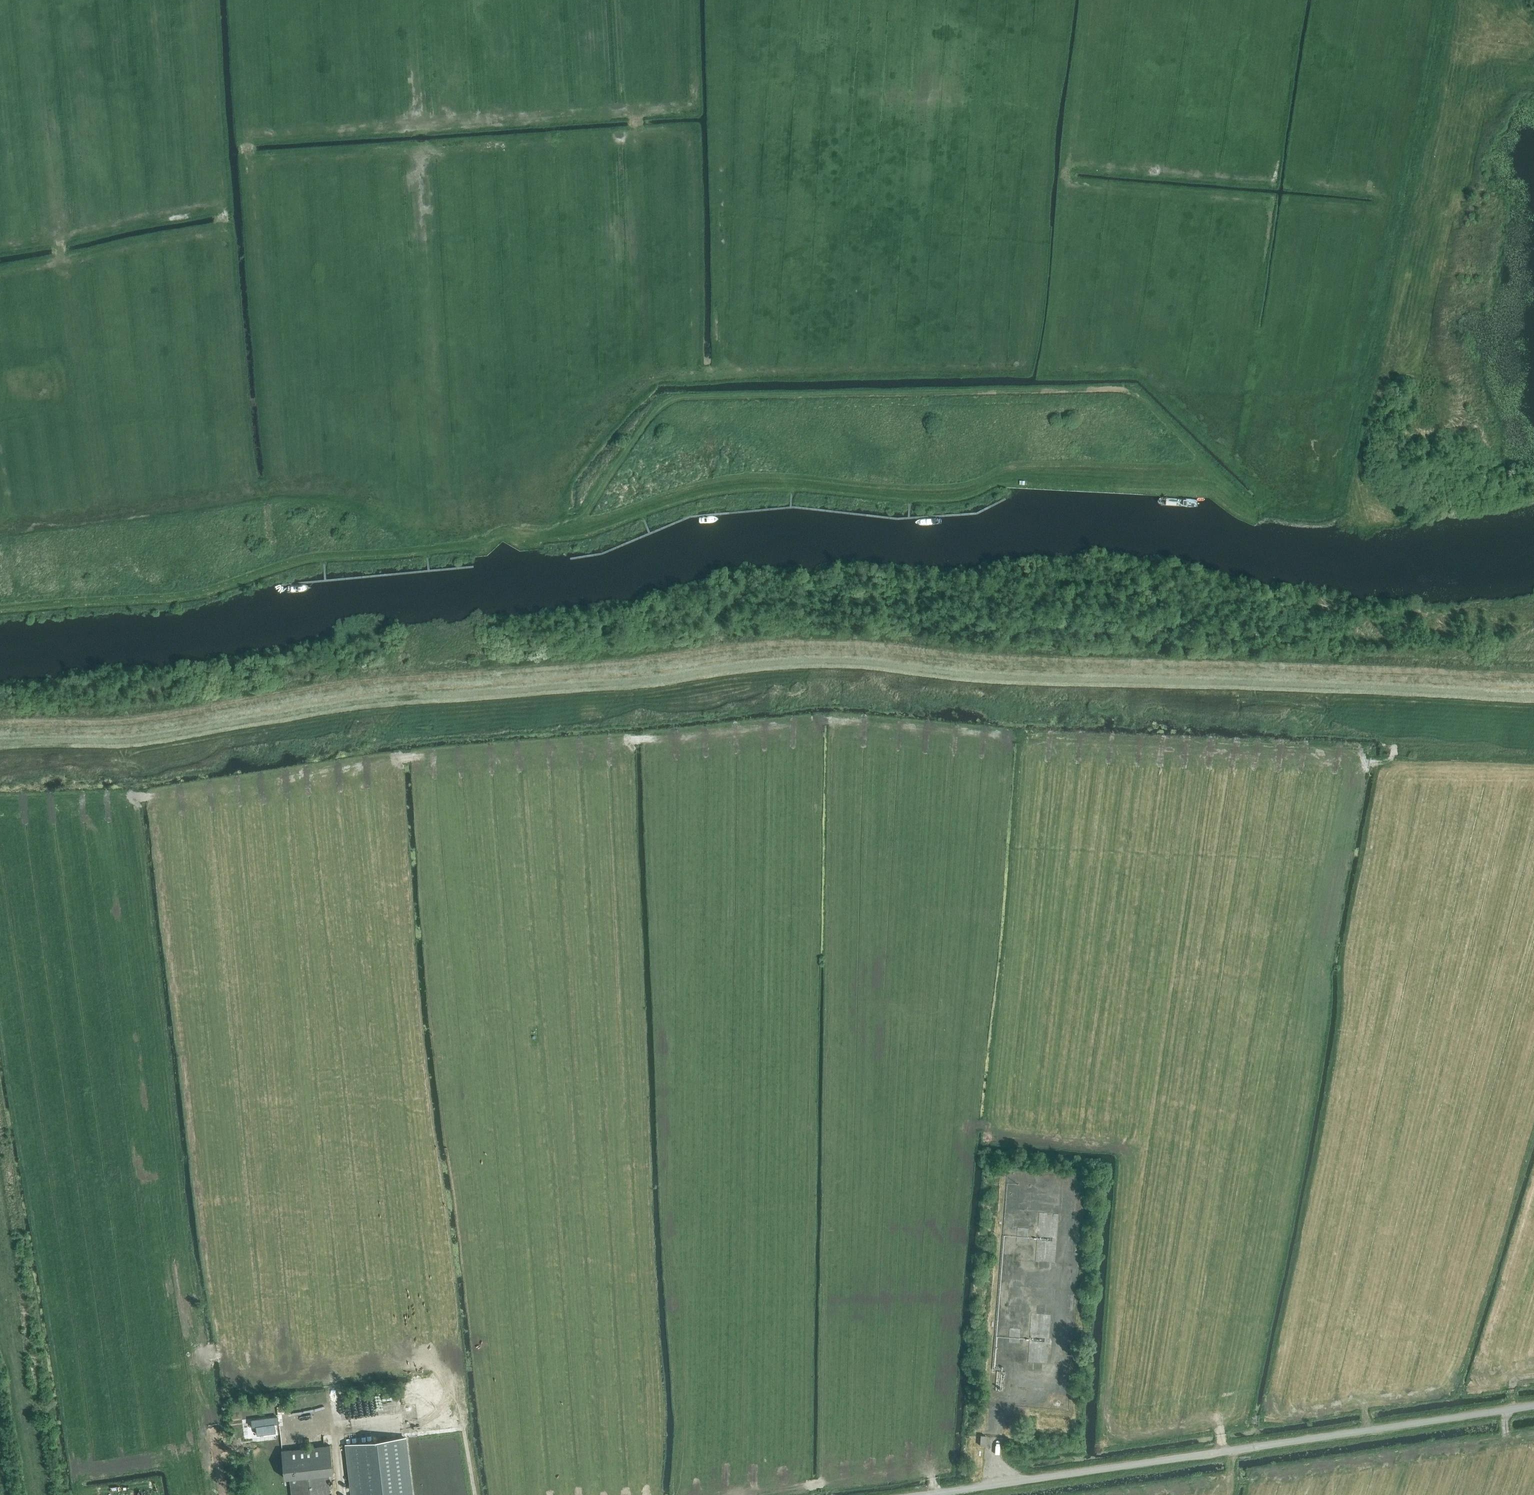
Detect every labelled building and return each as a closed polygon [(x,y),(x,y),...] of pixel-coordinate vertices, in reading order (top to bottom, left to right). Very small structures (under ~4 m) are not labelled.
[(1037,1260),(1055,1260),(1056,1242),(1047,1242),(1047,1237),(1038,1236),(1037,1260)] [(1051,1318),(1051,1314),(1032,1313),(1032,1333),(1041,1333),(1041,1318),(1051,1318)] [(324,1396),(318,1396),(319,1408),(330,1407),(330,1398),(324,1398),(324,1396)] [(278,1417),(251,1420),(252,1427),(256,1426),(257,1435),(276,1432),(275,1424),(279,1424),(278,1417)] [(405,1437),(346,1444),(352,1494),(412,1494),(405,1437)] [(333,1472),(330,1444),(281,1450),(285,1478),(289,1477),(292,1494),(330,1494),(328,1473),(333,1472)]
